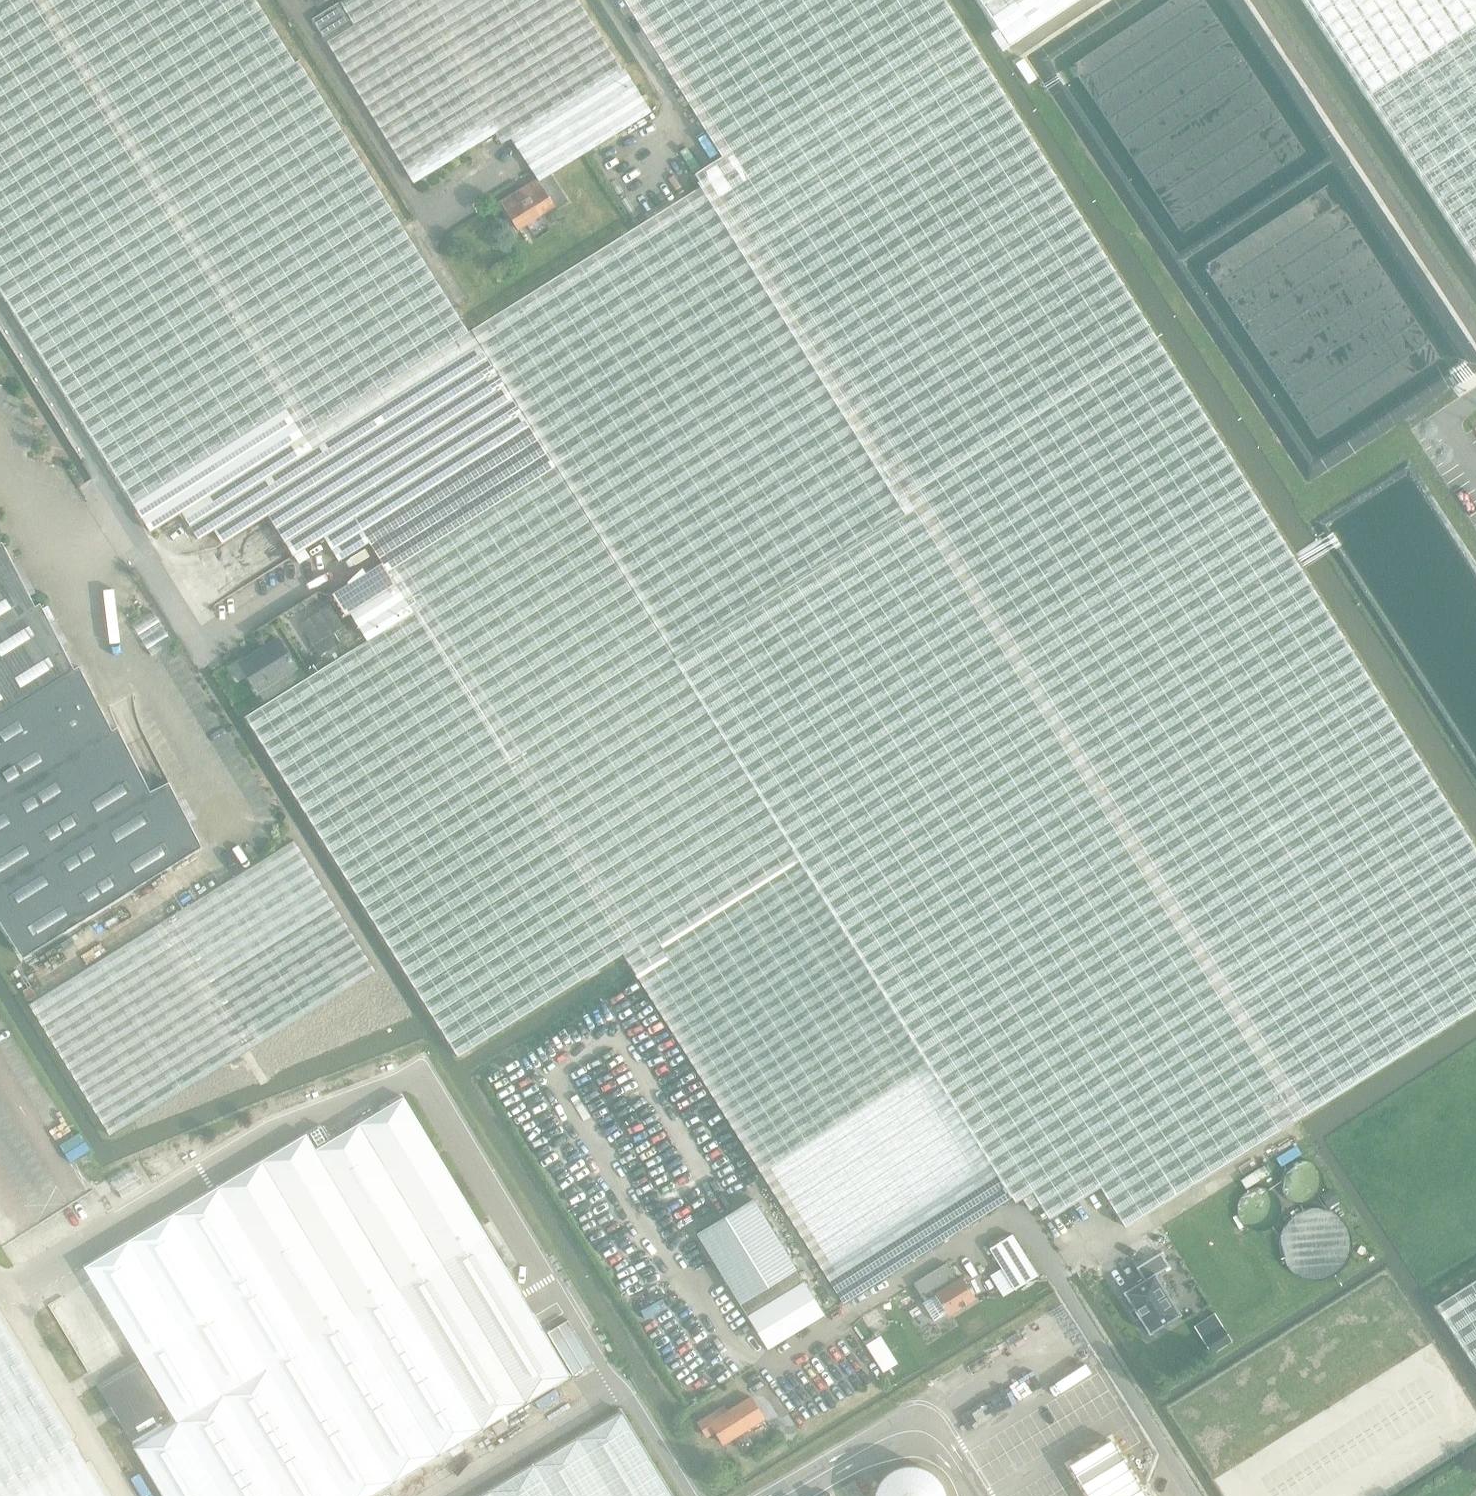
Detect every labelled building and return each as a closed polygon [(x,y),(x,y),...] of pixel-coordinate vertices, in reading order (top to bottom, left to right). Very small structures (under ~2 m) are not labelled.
[(133,504),(286,408),(312,449),(479,344),(530,426),(362,530),(369,542),(382,563),(333,594),(346,615),(350,612),(367,640),(245,717),(457,1057),(623,953),(843,1303),(1013,1197),(1015,1201),(1032,1191),(1049,1218),(1100,1186),(1125,1227),(1296,1120),(1475,1007),(1475,849),(945,0),(625,0),(723,156),(695,174),(702,186),(469,332),(298,60),(295,63),(256,0),(0,0),(0,291),(133,504)] [(526,161),(572,132),(585,153),(652,111),(625,70),(623,71),(578,0),(347,0),(341,4),(355,27),(328,43),(369,110),(415,185),(417,183),(496,135),(503,146),(512,140),(526,161)] [(1475,260),(1475,0),(1305,0),(1475,260)] [(324,37),(350,22),(339,3),(313,19),(324,37)] [(556,207),(557,210),(569,202),(552,175),(585,153),(572,132),(526,161),(538,180),(556,207)] [(556,207),(538,180),(501,203),(519,230),(556,207)] [(286,408),(133,504),(151,532),(182,512),(199,539),(214,530),(222,543),(268,515),(293,556),(324,537),(339,561),(369,542),(362,530),(530,426),(479,344),(312,449),(286,408)] [(20,950),(24,957),(201,846),(169,782),(149,791),(117,726),(112,730),(79,666),(76,668),(42,602),(36,605),(4,541),(0,543),(0,918),(20,950)] [(331,605),(300,624),(319,655),(340,643),(334,632),(344,626),(331,605)] [(259,693),(297,669),(278,640),(265,648),(267,650),(244,665),(242,662),(240,664),(259,693)] [(114,1136),(183,1093),(378,971),(295,839),(31,1003),(114,1136)] [(84,1266),(177,1420),(133,1447),(163,1495),(370,1495),(570,1376),(403,1097),(330,1140),(316,1149),(306,1134),(306,1133),(84,1266)] [(321,1126),(321,1125),(306,1134),(316,1149),(330,1140),(321,1126)] [(1332,1188),(1321,1195),(1328,1208),(1340,1200),(1332,1188)] [(1023,1203),(1029,1213),(1038,1207),(1032,1198),(1023,1203)] [(768,1350),(824,1315),(751,1200),(696,1235),(768,1350)] [(987,1245),(1013,1284),(1018,1293),(1038,1280),(1007,1232),(987,1245)] [(1111,1280),(1120,1293),(1119,1294),(1120,1294),(1125,1303),(1126,1304),(1135,1317),(1134,1317),(1136,1319),(1138,1318),(1137,1318),(1164,1300),(1165,1301),(1167,1299),(1165,1297),(1165,1298),(1141,1261),(1142,1260),(1141,1260),(1154,1251),(1146,1238),(1122,1253),(1130,1265),(1111,1277),(1109,1278),(1111,1280)] [(946,1264),(933,1272),(913,1284),(924,1301),(935,1294),(949,1316),(975,1299),(961,1277),(956,1280),(946,1264)] [(1437,1304),(1475,1363),(1475,1279),(1437,1304)] [(875,1308),(862,1316),(868,1327),(881,1318),(875,1308)] [(1215,1313),(1194,1326),(1212,1353),(1232,1341),(1215,1313)] [(0,1320),(0,1495),(106,1495),(0,1320)] [(593,1363),(568,1320),(547,1332),(573,1374),(593,1363)] [(126,1431),(164,1409),(139,1365),(100,1388),(126,1431)] [(898,1370),(895,1365),(883,1372),(887,1378),(898,1370)] [(743,1432),(763,1419),(750,1397),(721,1415),(718,1409),(697,1422),(706,1437),(715,1432),(723,1445),(735,1437),(743,1451),(751,1446),(743,1432)] [(624,1410),(480,1495),(675,1495),(624,1410)] [(1111,1440),(1069,1465),(1088,1495),(1145,1495),(1111,1440)] [(845,1493),(847,1495),(863,1495),(853,1480),(841,1487),(845,1493)]
